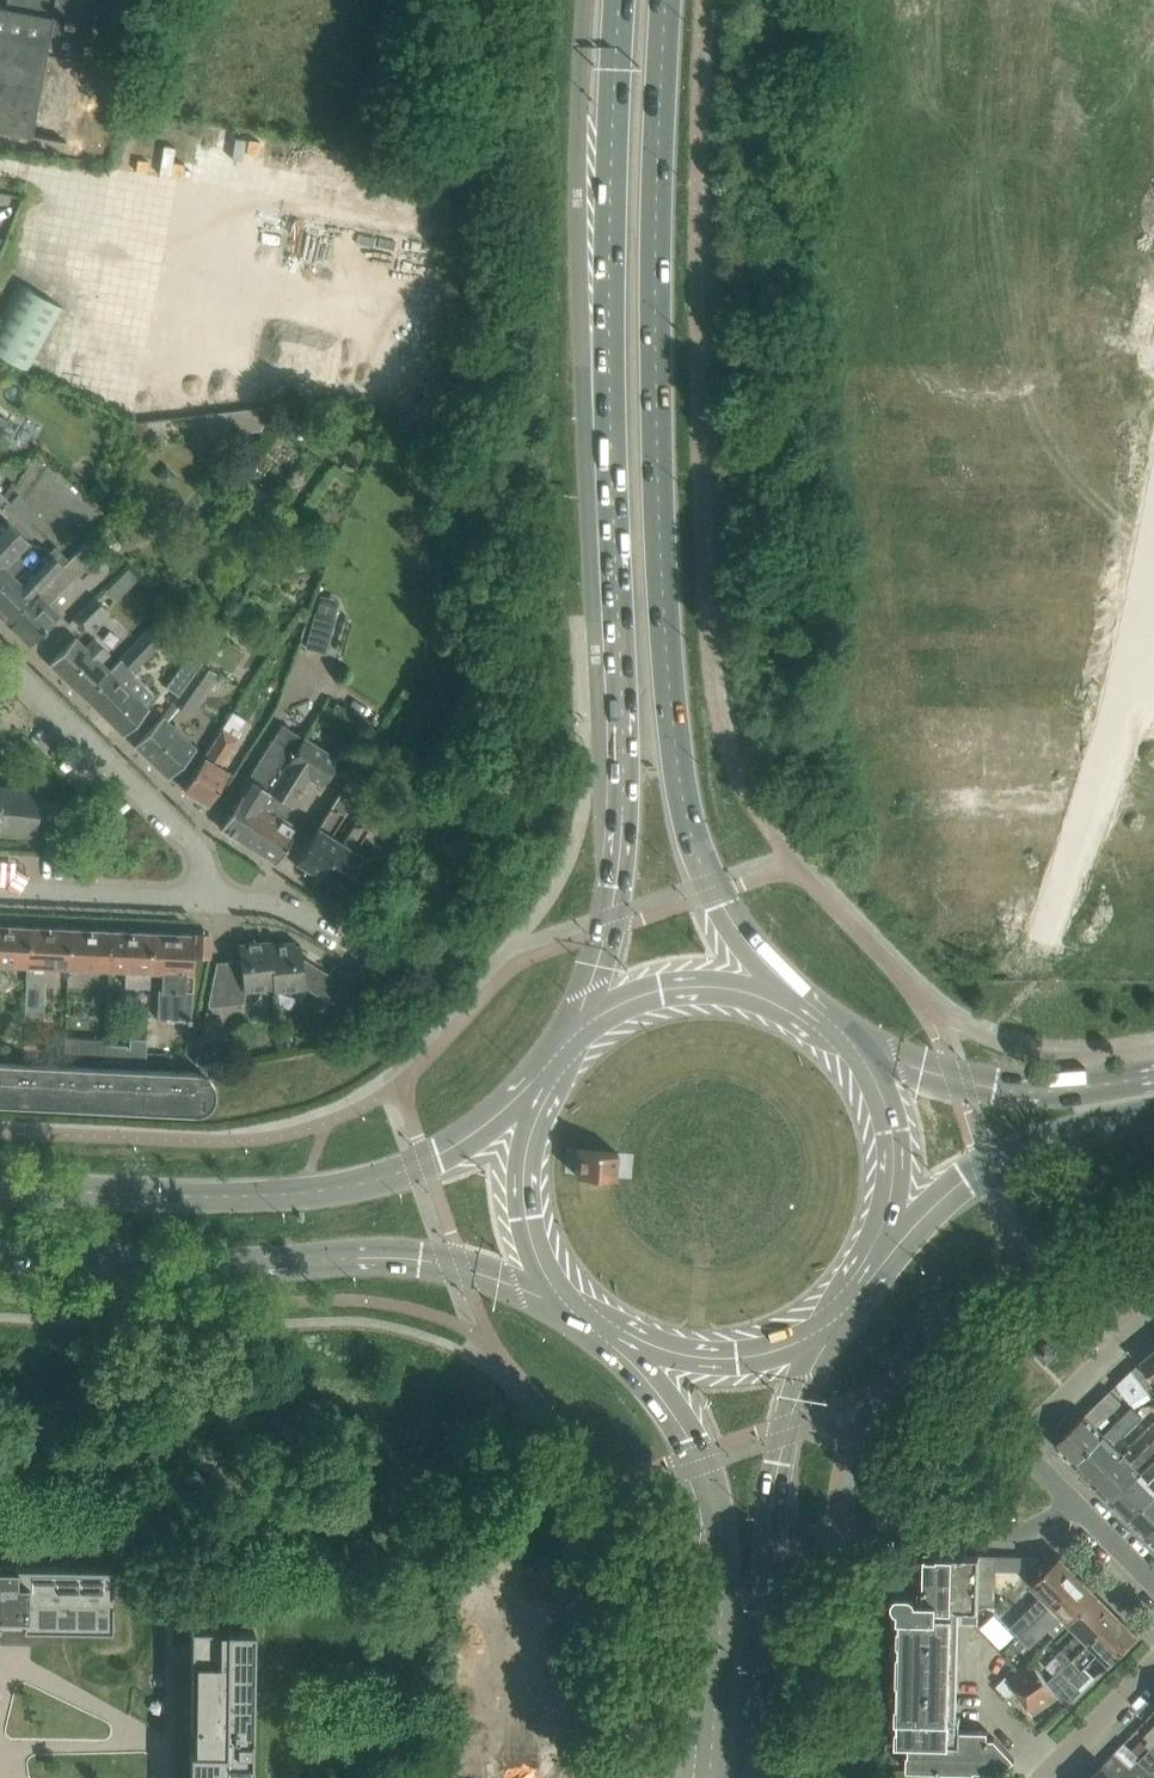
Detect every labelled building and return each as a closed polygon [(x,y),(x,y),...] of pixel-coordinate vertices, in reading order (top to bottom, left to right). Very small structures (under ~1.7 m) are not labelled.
[(33,132),(38,125),(50,50),(77,55),(116,0),(6,0),(5,3),(0,3),(0,127),(33,132)] [(185,148),(189,118),(151,113),(147,143),(185,148)] [(343,167),(344,141),(269,138),(267,163),(343,167)] [(29,370),(66,308),(18,279),(0,310),(0,353),(29,370)] [(271,406),(204,413),(206,434),(258,429),(271,406)] [(0,413),(0,432),(8,418),(0,413)] [(7,622),(35,592),(62,564),(60,563),(66,557),(54,546),(20,582),(13,576),(26,562),(19,556),(31,544),(5,520),(0,525),(0,615),(7,622)] [(75,550),(62,564),(35,592),(7,622),(30,644),(59,613),(47,601),(86,561),(75,550)] [(117,594),(137,575),(129,567),(109,586),(117,594)] [(74,618),(85,629),(106,608),(94,597),(74,618)] [(316,610),(311,645),(333,649),(338,614),(316,610)] [(108,670),(84,695),(124,734),(149,708),(143,702),(151,694),(131,675),(134,672),(132,670),(151,650),(152,650),(158,644),(165,637),(152,624),(145,631),(108,670)] [(49,662),(84,695),(108,670),(100,661),(108,653),(92,639),(85,646),(75,636),(49,662)] [(190,654),(168,686),(178,693),(200,661),(190,654)] [(154,723),(134,744),(168,777),(196,748),(167,719),(178,705),(187,711),(215,668),(202,659),(200,662),(200,661),(178,693),(176,695),(177,695),(171,704),(154,723)] [(253,719),(243,736),(254,743),(265,727),(253,719)] [(221,827),(238,838),(259,805),(263,807),(272,792),(270,790),(304,737),(282,723),(238,791),(242,794),(221,827)] [(222,726),(183,787),(208,803),(228,770),(219,765),(237,737),(235,735),(238,731),(233,727),(230,732),(222,726)] [(238,838),(275,861),(298,826),(283,817),(308,777),(323,786),(338,758),(304,737),(270,790),(272,792),(263,807),(259,805),(238,838)] [(38,833),(54,833),(55,822),(57,822),(63,817),(64,808),(58,802),(40,801),(41,789),(0,784),(0,828),(38,833)] [(296,859),(322,875),(344,841),(332,834),(357,794),(343,785),(296,859)] [(368,802),(344,841),(322,875),(345,890),(354,876),(366,857),(354,850),(380,809),(368,802)] [(372,847),(366,857),(354,876),(370,886),(387,858),(372,847)] [(27,964),(29,926),(0,924),(0,967),(2,968),(5,968),(10,968),(15,967),(19,967),(22,966),(22,964),(27,964)] [(27,964),(68,966),(69,928),(29,926),(27,964)] [(68,966),(109,968),(111,929),(69,928),(68,966)] [(150,987),(151,969),(152,931),(111,929),(109,968),(126,968),(126,986),(150,987)] [(157,1018),(191,1019),(194,954),(195,954),(196,933),(152,931),(151,969),(162,970),(161,988),(159,988),(157,1018)] [(211,934),(196,933),(195,954),(210,955),(211,934)] [(273,988),(274,988),(269,940),(239,943),(240,959),(216,961),(208,1002),(209,1006),(245,1002),(247,987),(273,985),(273,988)] [(270,940),(269,940),(274,988),(303,985),(331,1003),(349,974),(333,965),(327,974),(304,960),(302,960),(300,944),(295,945),(294,941),(270,943),(270,940)] [(26,981),(25,1012),(43,1013),(45,982),(26,981)] [(125,1041),(105,1040),(104,1058),(143,1060),(145,1034),(128,1033),(128,1043),(125,1043),(125,1041)] [(65,1034),(64,1056),(104,1058),(105,1040),(105,1036),(65,1034)] [(208,1037),(201,1037),(196,1063),(217,1064),(215,1045),(208,1037)] [(196,1112),(199,1112),(202,1111),(205,1110),(208,1108),(210,1105),(211,1104),(212,1103),(214,1100),(214,1096),(215,1093),(215,1091),(214,1088),(214,1086),(213,1083),(212,1082),(211,1080),(209,1077),(207,1076),(206,1074),(202,1073),(200,1072),(199,1071),(197,1071),(194,1071),(0,1062),(0,1103),(196,1112)] [(1037,1353),(1038,1355),(1044,1361),(1044,1362),(1048,1362),(1048,1361),(1055,1354),(1056,1354),(1056,1350),(1055,1350),(1047,1343),(1047,1342),(1044,1342),(1044,1343),(1037,1350),(1036,1350),(1036,1353),(1037,1353)] [(1147,1355),(1139,1362),(1132,1369),(1150,1391),(1153,1387),(1153,1349),(1147,1355)] [(1132,1369),(1116,1384),(1131,1403),(1150,1391),(1132,1369)] [(1055,1443),(1074,1462),(1104,1433),(1097,1426),(1122,1402),(1110,1390),(1055,1443)] [(1132,1406),(1104,1433),(1074,1462),(1091,1479),(1121,1449),(1115,1443),(1142,1417),(1132,1406)] [(1142,1472),(1153,1460),(1153,1439),(1132,1460),(1124,1452),(1121,1449),(1091,1479),(1094,1482),(1112,1501),(1142,1472)] [(1112,1501),(1129,1518),(1153,1493),(1153,1460),(1112,1501)] [(1129,1518),(1147,1536),(1153,1529),(1153,1493),(1129,1518)] [(909,1589),(900,1588),(897,1679),(904,1679),(904,1689),(897,1689),(897,1691),(904,1692),(903,1702),(897,1701),(896,1717),(903,1718),(903,1728),(896,1728),(896,1743),(913,1744),(913,1754),(907,1754),(906,1770),(974,1772),(974,1765),(984,1765),(984,1772),(1000,1772),(1014,1759),(1015,1758),(1014,1758),(994,1737),(988,1737),(988,1730),(959,1729),(959,1742),(949,1742),(953,1613),(925,1611),(926,1606),(959,1607),(958,1623),(977,1624),(978,1624),(979,1602),(980,1554),(925,1552),(924,1578),(909,1578),(909,1589)] [(982,1554),(980,1554),(979,1602),(995,1602),(996,1555),(982,1555),(982,1554)] [(1043,1594),(1009,1626),(1020,1637),(1079,1576),(1059,1556),(1032,1583),(1043,1594)] [(23,1631),(23,1639),(60,1639),(60,1626),(65,1626),(112,1627),(112,1565),(0,1563),(0,1631),(23,1631)] [(1079,1576),(1020,1637),(1029,1647),(1049,1628),(1056,1634),(1070,1621),(1083,1607),(1086,1610),(1099,1596),(1097,1594),(1079,1576)] [(1079,1630),(1056,1653),(1066,1662),(1067,1663),(1116,1613),(1099,1596),(1086,1610),(1083,1607),(1070,1621),(1073,1623),(1079,1630)] [(1110,1662),(1137,1634),(1116,1613),(1067,1663),(1066,1662),(1059,1669),(1048,1680),(1058,1696),(1067,1705),(1082,1690),(1071,1679),(1099,1651),(1110,1662)] [(177,1731),(190,1731),(189,1777),(251,1777),(254,1627),(191,1626),(191,1668),(178,1668),(177,1731)] [(1020,1637),(1014,1643),(1024,1652),(1029,1647),(1020,1637)] [(1056,1653),(1050,1659),(1059,1669),(1066,1662),(1056,1653)] [(1033,1658),(1018,1669),(1007,1677),(1033,1713),(1058,1696),(1048,1680),(1033,1658)] [(1146,1744),(1150,1748),(1153,1744),(1153,1725),(1145,1735),(1150,1740),(1146,1744)] [(1124,1741),(1114,1751),(1131,1767),(1141,1758),(1124,1741)] [(1141,1758),(1153,1771),(1153,1770),(1153,1744),(1150,1748),(1141,1758)] [(1141,1758),(1131,1767),(1114,1751),(1103,1763),(1102,1764),(1116,1777),(1153,1777),(1153,1771),(1141,1758)] [(1102,1764),(1097,1769),(1093,1774),(1088,1777),(1116,1777),(1102,1764)]
